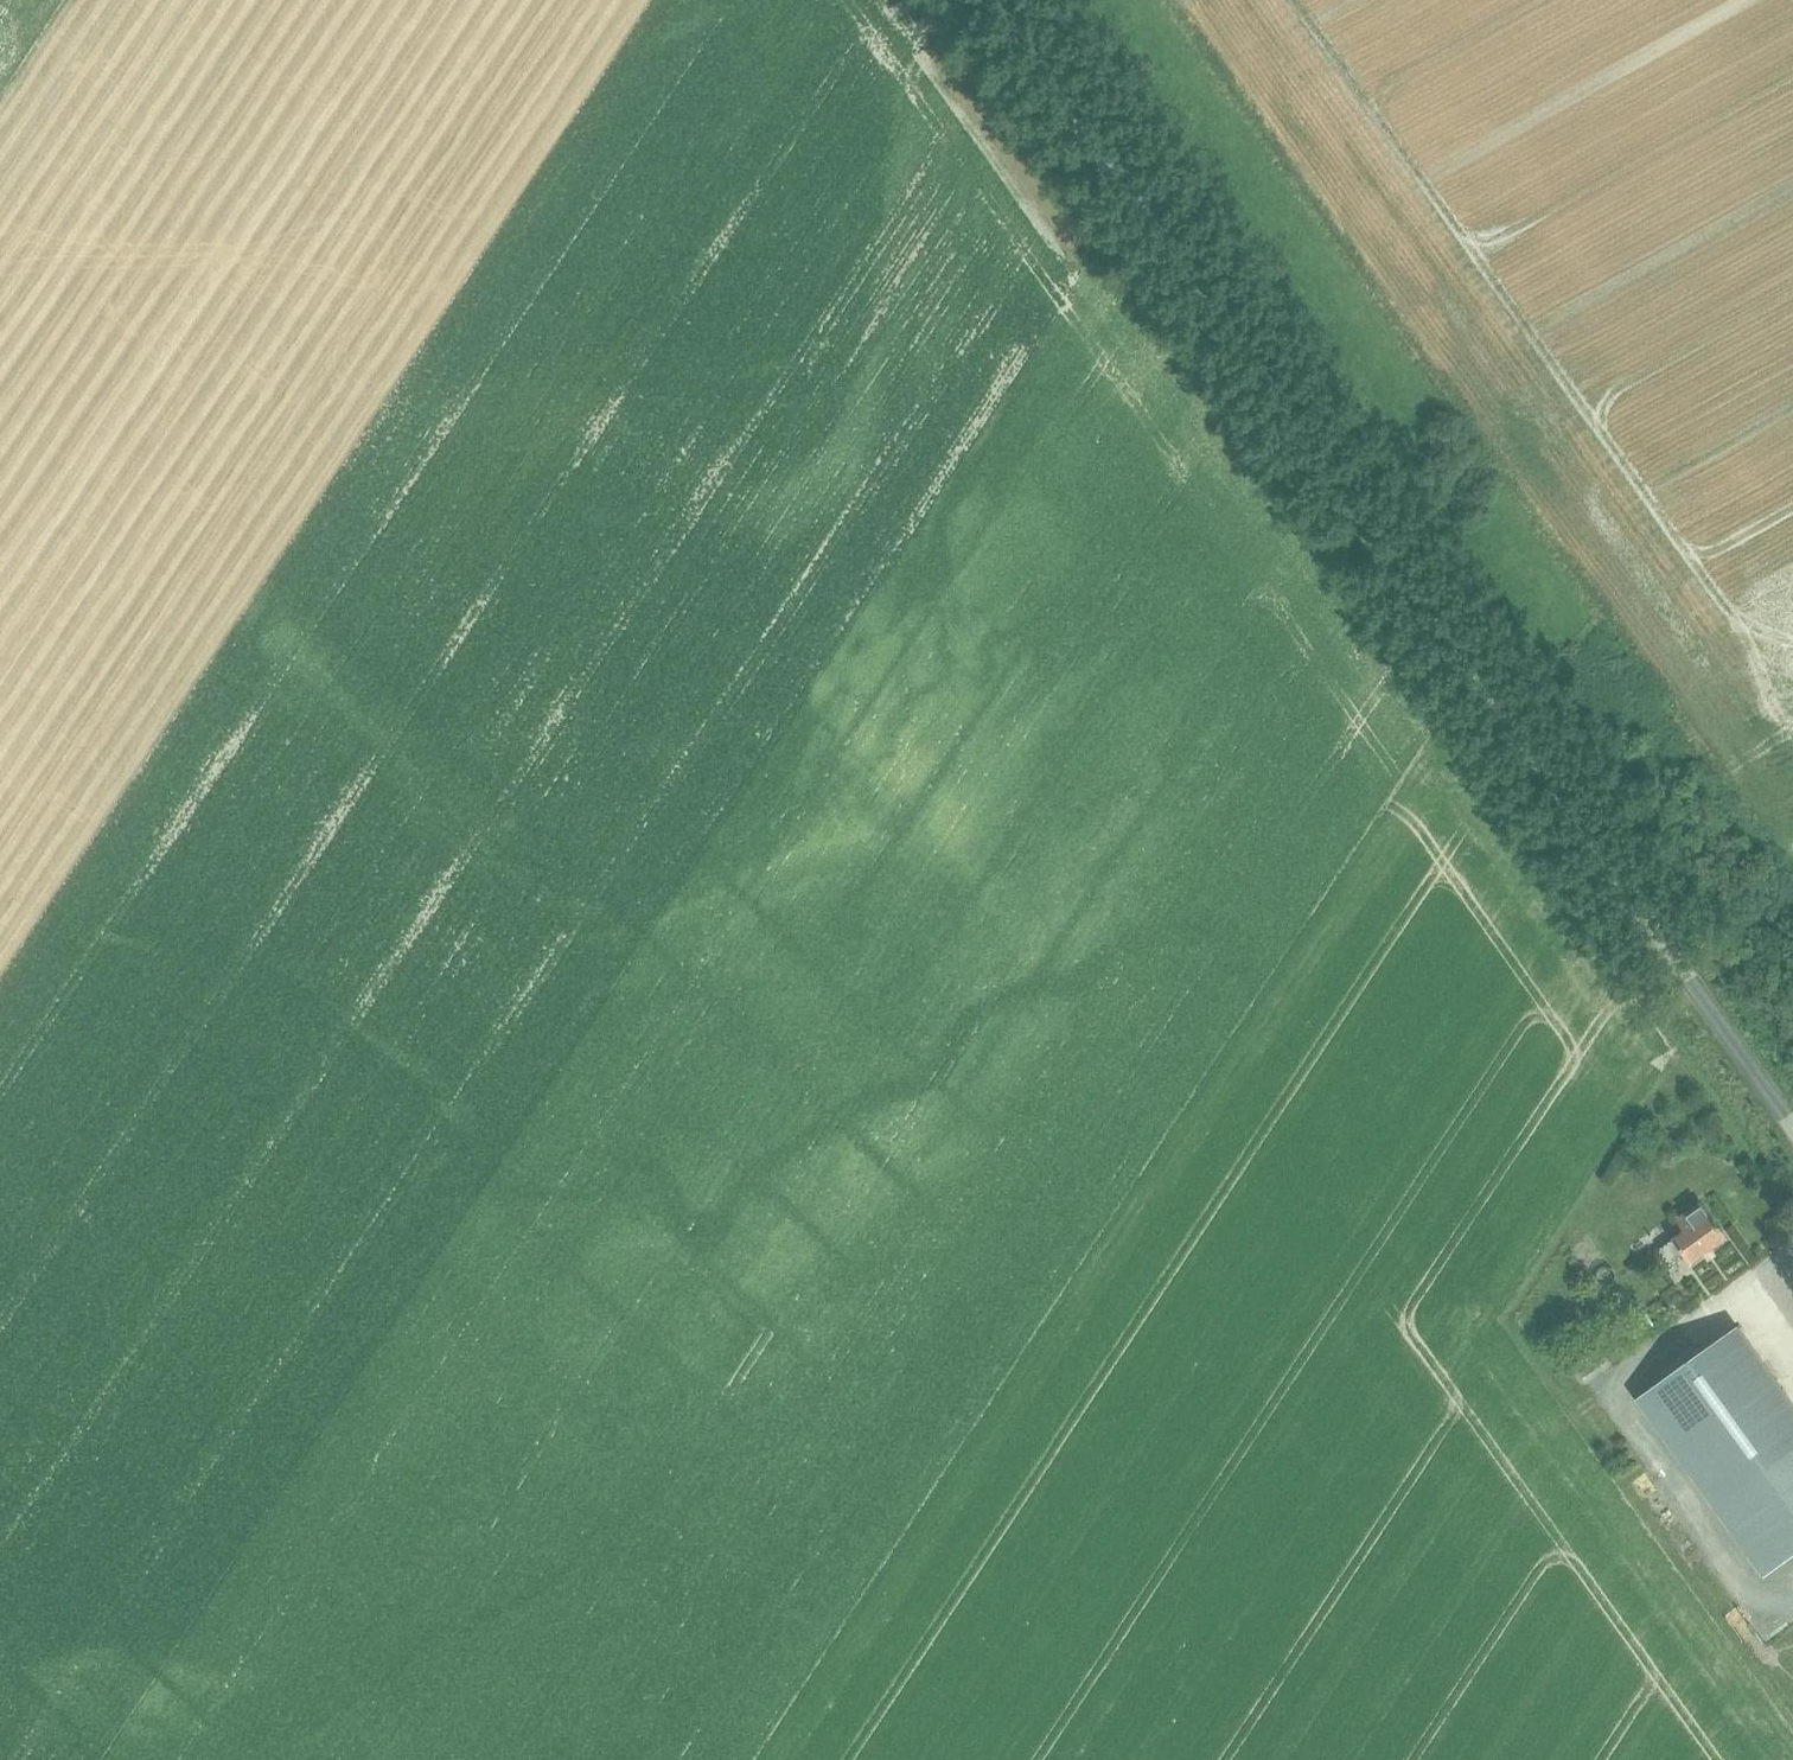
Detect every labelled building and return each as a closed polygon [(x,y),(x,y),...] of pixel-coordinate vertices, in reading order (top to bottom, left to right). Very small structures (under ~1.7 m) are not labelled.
[(1684,1232),(1659,1250),(1670,1266),(1684,1256),(1691,1265),(1727,1239),(1701,1202),(1675,1220),(1684,1232)] [(1636,1400),(1763,1578),(1792,1556),(1792,1403),(1738,1326),(1636,1400)]
